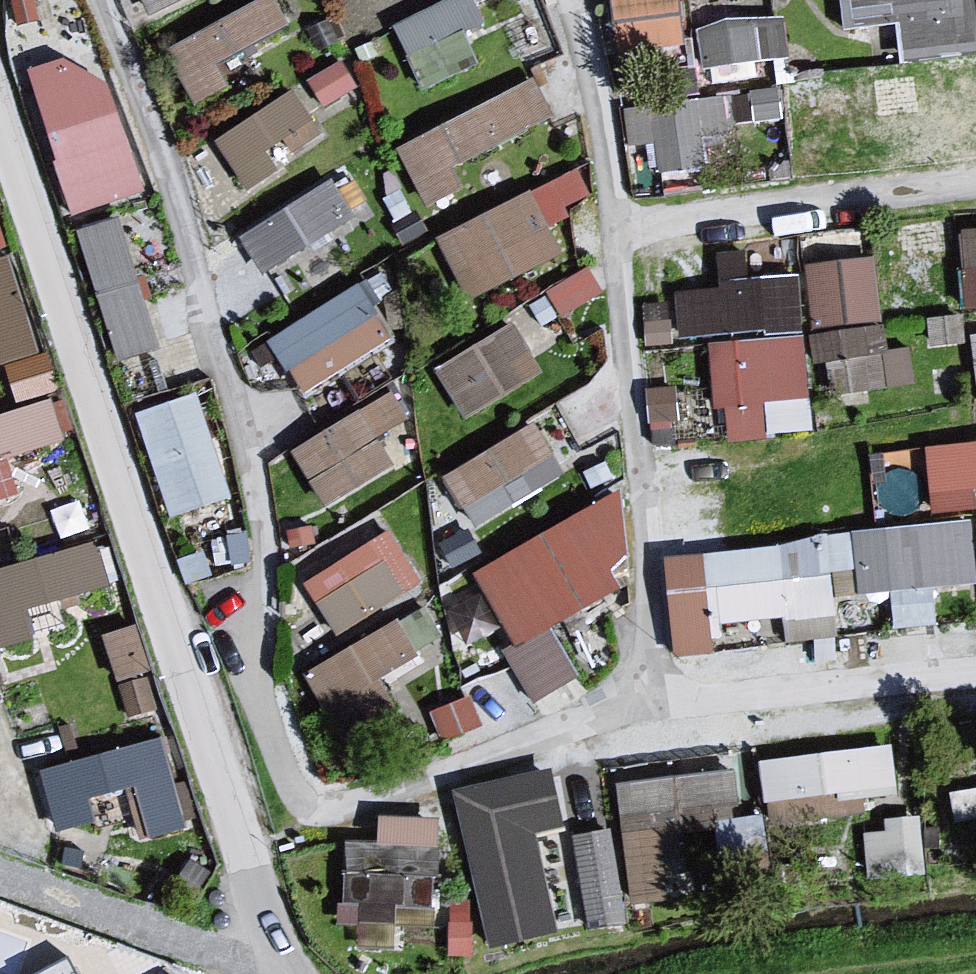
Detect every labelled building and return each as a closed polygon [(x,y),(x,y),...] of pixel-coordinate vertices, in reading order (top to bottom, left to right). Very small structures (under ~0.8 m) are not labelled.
[(151,23),(188,5),(186,0),(140,0),(151,23)] [(273,0),(267,0),(167,57),(199,113),(232,94),(219,73),(291,32),(273,0)] [(397,33),(424,93),(476,69),(462,37),(484,27),(472,0),(470,0),(397,33)] [(617,2),(623,57),(685,50),(680,0),(633,0),(617,2)] [(846,3),(850,35),(905,28),(910,69),(975,60),(975,7),(975,0),(867,0),(846,3)] [(785,26),(702,38),(707,72),(789,61),(785,26)] [(148,179),(97,43),(26,69),(78,206),(148,179)] [(343,68),(312,86),(325,108),(356,90),(343,68)] [(554,124),(534,85),(398,154),(428,212),(460,195),(451,177),(554,124)] [(817,89),(788,92),(791,117),(819,114),(817,89)] [(778,97),(627,116),(631,146),(662,143),(667,180),(712,174),(708,143),(733,140),(732,131),(781,124),(778,97)] [(313,127),(295,99),(221,147),(253,196),(279,179),(265,158),(313,127)] [(580,172),(437,244),(470,310),(564,263),(549,232),(567,223),(563,215),(594,200),(580,172)] [(356,225),(333,188),(245,242),(268,279),(356,225)] [(160,355),(119,223),(81,235),(121,366),(160,355)] [(748,256),(721,258),(724,294),(678,298),(681,345),(805,336),(801,282),(751,286),(748,256)] [(954,256),(888,262),(893,323),(959,317),(954,256)] [(0,266),(0,373),(43,359),(12,262),(0,266)] [(876,265),(811,272),(818,333),(883,326),(876,265)] [(589,278),(554,299),(566,318),(601,298),(589,278)] [(361,293),(274,347),(306,398),(393,344),(361,293)] [(548,303),(532,311),(541,330),(558,322),(548,303)] [(669,310),(646,313),(650,349),(673,347),(669,310)] [(964,325),(933,328),(935,353),(966,350),(964,325)] [(885,329),(816,341),(827,405),(917,390),(912,356),(890,360),(885,329)] [(540,376),(514,336),(445,380),(471,420),(540,376)] [(818,438),(808,339),(712,349),(719,415),(730,414),(734,447),(818,438)] [(50,363),(10,375),(20,407),(60,395),(50,363)] [(676,394),(652,397),(655,427),(680,424),(676,394)] [(234,502),(199,400),(137,421),(172,523),(234,502)] [(394,401),(296,460),(329,514),(394,475),(376,446),(410,426),(394,401)] [(54,406),(0,423),(0,469),(67,448),(54,406)] [(537,435),(454,485),(480,529),(563,479),(537,435)] [(929,456),(936,520),(975,515),(975,451),(929,456)] [(609,471),(591,479),(601,501),(619,493),(609,471)] [(477,580),(519,656),(553,637),(624,599),(614,581),(630,564),(624,500),(477,580)] [(95,511),(57,522),(65,548),(102,537),(95,511)] [(830,542),(837,606),(894,600),(898,632),(935,628),(932,596),(975,591),(975,569),(971,527),(830,542)] [(479,560),(467,537),(447,547),(458,570),(479,560)] [(391,541),(311,591),(340,639),(421,588),(391,541)] [(247,544),(218,546),(219,566),(248,565),(247,544)] [(100,547),(0,576),(0,657),(34,647),(25,618),(113,592),(100,547)] [(827,548),(666,566),(677,664),(714,660),(711,631),(787,623),(790,648),(811,646),(814,669),(840,666),(827,548)] [(205,560),(182,567),(190,591),(213,584),(205,560)] [(424,616),(400,631),(414,655),(439,641),(424,616)] [(414,655),(400,631),(311,684),(347,744),(396,716),(378,686),(420,662),(414,655)] [(137,635),(109,644),(122,688),(150,679),(137,635)] [(553,637),(519,656),(510,660),(536,707),(579,683),(553,637)] [(148,686),(124,693),(132,721),(156,714),(148,686)] [(470,705),(434,719),(444,745),(480,731),(470,705)] [(60,839),(98,828),(91,803),(138,790),(154,843),(190,833),(165,744),(43,779),(60,839)] [(889,744),(762,760),(770,821),(862,809),(860,793),(895,789),(889,744)] [(737,800),(732,763),(612,780),(628,899),(661,894),(658,868),(682,865),(677,829),(712,824),(711,815),(731,812),(729,801),(737,800)] [(560,820),(547,765),(452,787),(488,943),(554,928),(530,827),(560,820)] [(951,786),(956,820),(975,816),(975,782),(951,786)] [(431,904),(434,815),(379,813),(378,838),(343,837),(340,920),(392,921),(393,903),(431,904)] [(924,881),(916,813),(885,817),(886,828),(862,831),(869,888),(924,881)] [(758,814),(717,820),(725,870),(765,864),(758,814)] [(938,825),(924,825),(924,844),(939,844),(938,825)] [(621,917),(607,827),(573,832),(588,922),(621,917)] [(212,879),(193,868),(179,892),(199,903),(212,879)] [(467,899),(449,899),(449,950),(467,950),(467,899)] [(72,953),(22,973),(81,973),(72,953)]
